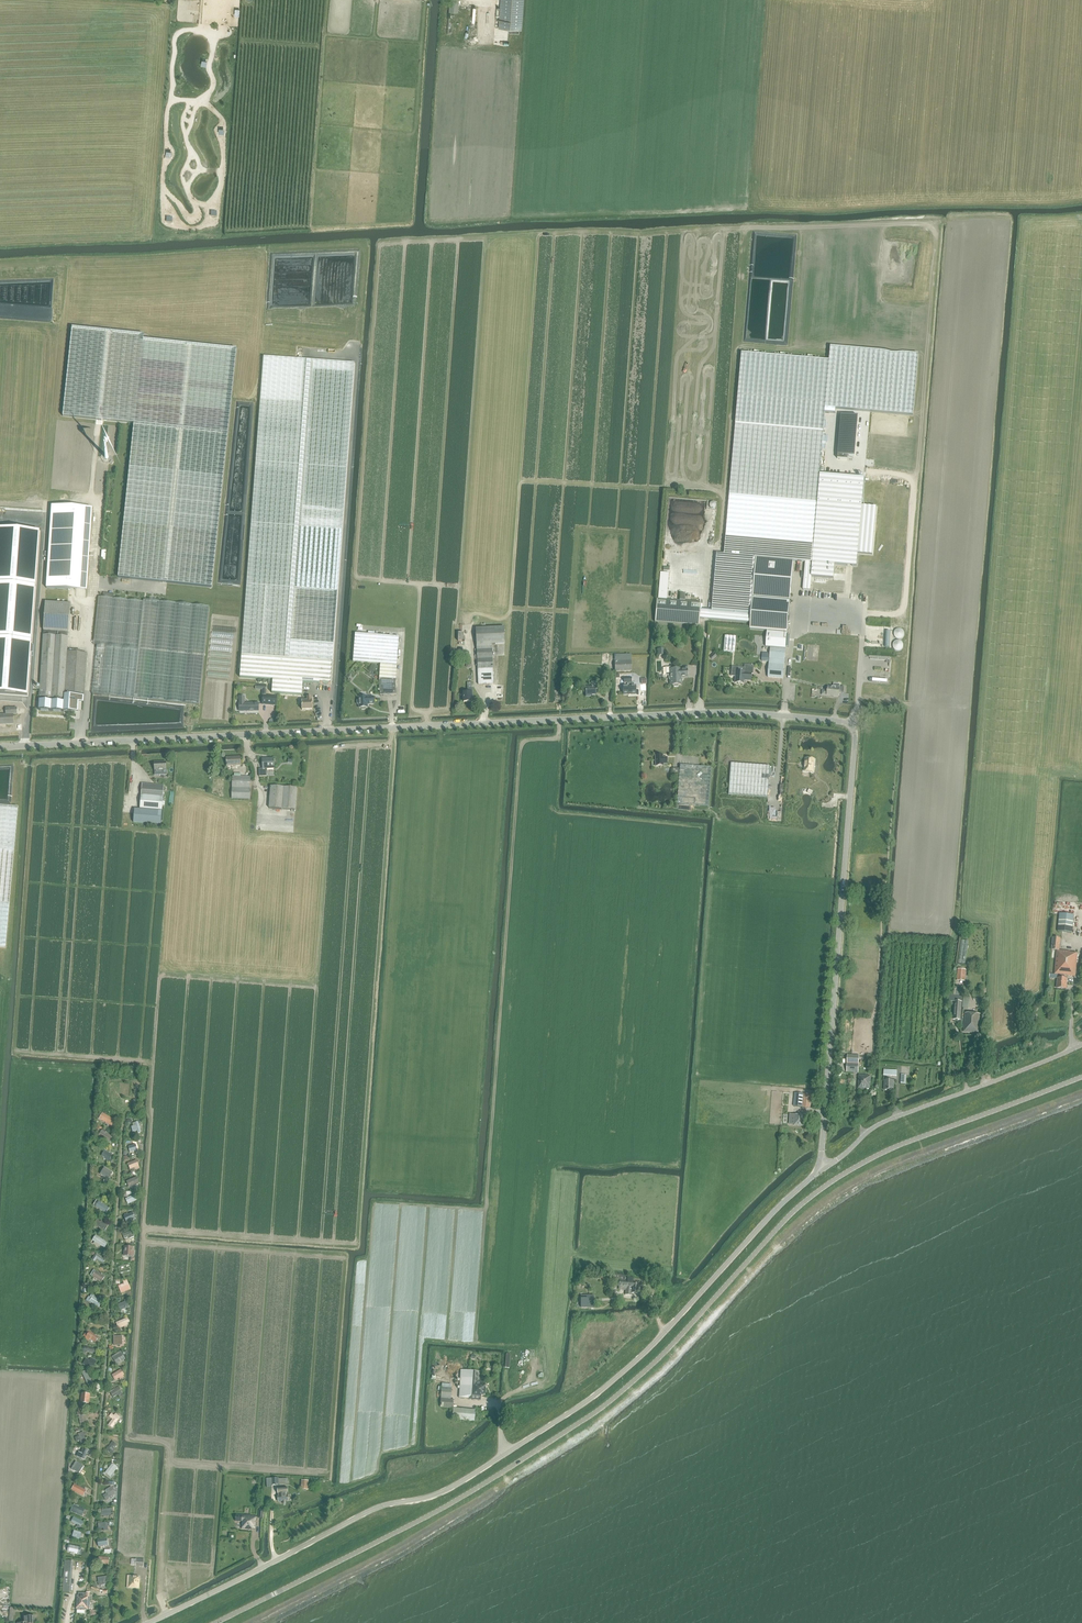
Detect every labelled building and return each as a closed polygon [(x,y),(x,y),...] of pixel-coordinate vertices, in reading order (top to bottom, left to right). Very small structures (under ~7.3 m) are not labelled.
[(458,12),(459,0),(450,0),(449,11),(458,12)] [(523,0),(501,0),(499,28),(509,29),(519,29),(521,29),(523,0)] [(67,375),(63,416),(95,420),(96,420),(122,422),(128,423),(132,423),(134,424),(130,459),(126,497),(118,578),(167,583),(212,587),(212,582),(220,509),(227,433),(231,400),(233,379),(236,349),(187,344),(143,339),(144,335),(105,331),(72,327),(67,375)] [(820,474),(823,432),(826,402),(830,361),(785,357),(742,353),(736,424),(732,463),(728,512),(724,555),(750,557),(761,558),(770,559),(793,561),(805,562),(806,562),(812,563),(812,562),(818,498),(820,474)] [(354,363),(264,356),(242,655),(332,662),(354,363)] [(855,457),(858,417),(842,415),(838,459),(848,460),(848,457),(855,457)] [(864,478),(820,474),(818,498),(812,562),(813,563),(857,566),(864,478)] [(87,591),(93,508),(52,506),(47,588),(87,591)] [(27,696),(32,640),(36,586),(40,531),(0,528),(0,694),(27,696)] [(103,558),(103,567),(111,567),(112,558),(103,558)] [(793,562),(756,559),(751,629),(768,630),(787,632),(790,599),(793,562)] [(805,562),(803,589),(810,590),(813,563),(812,562),(812,563),(806,562),(805,562)] [(678,574),(679,567),(668,566),(667,571),(672,571),(672,573),(678,574)] [(97,644),(92,694),(200,705),(210,606),(144,600),(144,601),(98,596),(93,644),(97,644)] [(654,622),(699,625),(699,618),(700,611),(700,603),(656,599),(654,622)] [(40,682),(39,696),(64,698),(64,701),(64,709),(76,709),(77,699),(83,699),(83,703),(84,703),(84,695),(85,674),(87,653),(54,651),(55,636),(47,635),(47,630),(56,631),(58,603),(45,602),(43,634),(43,635),(43,643),(40,682)] [(751,615),(700,611),(699,618),(751,623),(751,615)] [(478,684),(494,684),(492,644),(505,644),(504,627),(476,629),(478,684)] [(787,632),(768,630),(767,646),(771,647),(786,648),(787,632)] [(355,634),(353,662),(397,665),(399,637),(355,634)] [(736,637),(725,636),(724,652),(734,653),(736,637)] [(786,648),(771,647),(770,664),(769,664),(768,677),(784,678),(786,648)] [(631,671),(631,657),(631,654),(614,655),(615,671),(631,671)] [(332,662),(242,655),(240,678),(273,680),(272,693),(302,695),(303,682),(331,684),(332,662)] [(375,674),(378,668),(372,665),(369,670),(375,674)] [(668,675),(669,679),(669,680),(670,680),(670,685),(673,685),(673,686),(674,687),(677,686),(678,686),(678,685),(680,685),(680,677),(687,677),(687,670),(680,670),(680,669),(671,669),(671,667),(665,668),(666,675),(668,675)] [(380,695),(396,694),(395,671),(379,672),(380,695)] [(735,683),(737,683),(738,684),(740,684),(742,683),(744,683),(744,680),(751,681),(751,673),(744,673),(744,672),(736,672),(735,683)] [(627,683),(627,685),(622,685),(623,695),(635,694),(635,685),(631,685),(630,677),(624,678),(624,683),(627,683)] [(592,682),(592,687),(585,688),(586,697),(591,697),(591,695),(596,695),(596,689),(599,689),(599,682),(592,682)] [(822,690),(822,695),(833,696),(839,697),(839,694),(844,694),(845,687),(840,686),(840,684),(834,684),(834,687),(828,687),(828,690),(822,690)] [(468,692),(463,693),(464,703),(471,703),(471,699),(472,699),(472,688),(467,688),(468,692)] [(263,695),(263,703),(276,704),(277,696),(263,695)] [(239,703),(240,711),(259,710),(259,702),(245,703),(245,696),(239,696),(240,703),(239,703)] [(307,697),(307,700),(302,701),(302,710),(312,709),(312,697),(307,697)] [(367,708),(367,704),(374,704),(373,697),(367,697),(358,697),(359,700),(358,700),(357,701),(357,704),(358,705),(359,705),(359,708),(361,708),(361,709),(362,710),(365,709),(366,709),(366,708),(367,708)] [(64,709),(64,701),(39,699),(39,710),(64,712),(64,709)] [(0,715),(0,723),(6,723),(6,725),(14,724),(13,714),(17,714),(16,708),(5,708),(6,714),(0,715)] [(663,755),(655,755),(656,766),(663,766),(663,764),(667,764),(667,757),(663,758),(663,755)] [(227,757),(227,766),(242,765),(241,757),(227,757)] [(275,759),(263,759),(263,768),(259,769),(259,777),(267,776),(267,769),(275,769),(275,759)] [(814,768),(815,760),(806,759),(804,771),(813,772),(813,771),(814,771),(814,768)] [(166,762),(154,762),(155,775),(167,774),(167,770),(166,770),(166,762)] [(728,795),(767,798),(770,766),(731,764),(728,795)] [(708,807),(712,768),(680,765),(677,804),(708,807)] [(232,799),(249,800),(250,795),(250,777),(232,777),(232,799)] [(140,809),(134,808),(133,822),(160,825),(164,786),(142,784),(140,809)] [(270,786),(269,808),(295,810),(297,788),(270,786)] [(5,947),(9,903),(17,807),(0,805),(0,947),(5,947)] [(1074,915),(1060,913),(1058,932),(1072,933),(1074,915)] [(1056,950),(1059,951),(1060,938),(1053,937),(1051,950),(1056,950)] [(965,964),(969,941),(961,940),(958,963),(965,964)] [(1056,950),(1054,974),(1058,974),(1063,975),(1075,976),(1077,953),(1069,952),(1059,951),(1056,950)] [(966,982),(967,970),(958,969),(957,981),(966,982)] [(1063,975),(1058,974),(1058,978),(1057,978),(1056,988),(1066,989),(1067,979),(1063,979),(1063,975)] [(979,1034),(980,1015),(965,1013),(964,1032),(979,1034)] [(847,1072),(858,1073),(859,1056),(848,1056),(847,1072)] [(859,1088),(871,1089),(871,1077),(868,1077),(868,1076),(859,1076),(859,1088)] [(884,1090),(893,1091),(894,1081),(885,1080),(884,1090)] [(794,1107),(814,1108),(815,1095),(795,1093),(794,1107)] [(99,1118),(112,1126),(115,1120),(103,1113),(99,1118)] [(794,1125),(804,1126),(805,1119),(806,1119),(806,1115),(799,1114),(799,1115),(795,1115),(794,1125)] [(140,1124),(139,1121),(135,1122),(135,1125),(131,1126),(133,1132),(137,1131),(137,1133),(141,1132),(139,1124),(140,1124)] [(111,1142),(114,1137),(102,1130),(98,1138),(102,1141),(103,1138),(111,1142)] [(128,1146),(130,1152),(137,1150),(135,1144),(128,1146)] [(106,1160),(111,1163),(113,1160),(110,1158),(112,1155),(104,1150),(102,1155),(106,1158),(106,1160)] [(134,1167),(135,1170),(140,1168),(136,1160),(128,1163),(130,1169),(134,1167)] [(113,1173),(104,1167),(104,1168),(101,1173),(100,1174),(108,1180),(113,1173)] [(127,1181),(129,1187),(139,1182),(136,1177),(127,1181)] [(103,1185),(99,1190),(104,1194),(108,1189),(103,1185)] [(126,1198),(128,1203),(135,1200),(133,1195),(126,1198)] [(95,1206),(106,1213),(109,1208),(98,1201),(95,1206)] [(123,1216),(126,1223),(135,1219),(132,1212),(123,1216)] [(97,1219),(94,1223),(105,1230),(108,1225),(101,1220),(100,1221),(97,1219)] [(123,1234),(124,1238),(128,1237),(129,1238),(134,1236),(132,1230),(123,1234)] [(92,1239),(104,1248),(108,1243),(96,1234),(92,1239)] [(133,1256),(134,1247),(124,1247),(123,1256),(133,1256)] [(105,1259),(96,1253),(91,1259),(95,1262),(97,1259),(103,1263),(105,1259)] [(129,1265),(118,1267),(120,1274),(131,1271),(129,1265)] [(92,1276),(101,1282),(105,1276),(96,1270),(93,1269),(90,1274),(92,1276)] [(614,1274),(613,1281),(613,1284),(613,1285),(614,1285),(614,1286),(626,1287),(625,1294),(631,1295),(631,1293),(638,1294),(638,1290),(640,1291),(641,1288),(638,1287),(639,1283),(640,1280),(640,1279),(641,1279),(633,1278),(633,1277),(628,1277),(628,1275),(614,1274)] [(124,1284),(118,1286),(121,1293),(131,1289),(127,1279),(123,1281),(124,1284)] [(89,1296),(86,1300),(89,1302),(90,1301),(99,1306),(102,1302),(94,1297),(94,1295),(91,1294),(90,1297),(89,1296)] [(129,1306),(126,1299),(124,1299),(125,1301),(117,1304),(120,1310),(129,1306)] [(127,1325),(127,1323),(128,1322),(127,1318),(116,1323),(118,1329),(127,1325)] [(90,1339),(95,1343),(99,1337),(90,1331),(85,1338),(89,1341),(90,1339)] [(122,1336),(113,1336),(114,1345),(123,1345),(122,1336)] [(124,1359),(125,1358),(121,1352),(113,1358),(117,1364),(124,1359)] [(90,1358),(89,1360),(86,1358),(83,1365),(87,1367),(89,1364),(94,1367),(97,1360),(90,1358)] [(123,1375),(124,1375),(121,1369),(112,1375),(115,1380),(119,1378),(120,1380),(124,1377),(123,1375)] [(86,1370),(82,1372),(88,1385),(92,1383),(86,1370)] [(461,1370),(459,1398),(467,1399),(467,1398),(481,1400),(481,1395),(485,1395),(486,1381),(476,1381),(477,1371),(461,1370)] [(111,1393),(113,1397),(118,1394),(119,1396),(123,1393),(118,1386),(115,1389),(115,1390),(111,1393)] [(80,1403),(89,1404),(90,1394),(81,1393),(80,1403)] [(441,1399),(441,1407),(453,1408),(454,1399),(441,1399)] [(474,1419),(475,1410),(452,1409),(452,1418),(474,1419)] [(109,1417),(112,1420),(108,1425),(113,1428),(121,1417),(116,1414),(114,1416),(111,1413),(109,1417)] [(78,1415),(80,1426),(87,1424),(85,1414),(78,1415)] [(75,1438),(76,1442),(81,1440),(81,1441),(82,1444),(86,1442),(83,1432),(78,1434),(79,1436),(80,1436),(75,1438)] [(115,1450),(114,1449),(117,1445),(113,1441),(106,1450),(112,1454),(115,1450)] [(79,1452),(77,1456),(84,1460),(87,1454),(89,1455),(91,1451),(84,1448),(81,1453),(79,1452)] [(465,1462),(471,1470),(486,1461),(483,1457),(475,1462),(472,1457),(465,1462)] [(71,1469),(79,1474),(84,1466),(76,1461),(71,1469)] [(108,1470),(105,1473),(110,1477),(115,1471),(116,1471),(118,1468),(113,1464),(108,1470)] [(86,1491),(74,1485),(72,1490),(84,1496),(86,1491)] [(107,1493),(103,1495),(106,1501),(109,1500),(109,1499),(116,1495),(115,1493),(116,1492),(112,1486),(105,1490),(107,1493)] [(288,1488),(277,1489),(278,1501),(283,1501),(283,1503),(286,1503),(286,1501),(288,1501),(288,1488)] [(70,1511),(82,1516),(85,1509),(73,1504),(70,1511)] [(100,1512),(101,1516),(111,1516),(111,1512),(113,1512),(113,1508),(107,1509),(102,1509),(102,1512),(100,1512)] [(235,1521),(242,1522),(241,1529),(252,1530),(252,1529),(256,1529),(257,1516),(236,1514),(235,1521)] [(74,1517),(71,1522),(81,1526),(83,1522),(74,1517)] [(108,1530),(107,1525),(108,1524),(108,1526),(114,1525),(114,1522),(108,1522),(108,1523),(107,1523),(107,1522),(98,1523),(98,1529),(103,1529),(104,1531),(108,1530)] [(72,1537),(79,1540),(82,1533),(74,1531),(72,1537)] [(98,1547),(108,1545),(107,1538),(97,1540),(98,1547)] [(74,1553),(78,1554),(79,1547),(70,1545),(69,1552),(74,1553)] [(98,1565),(109,1566),(109,1557),(99,1557),(98,1565)] [(63,1591),(69,1592),(71,1592),(73,1562),(65,1561),(63,1591)] [(139,1580),(139,1576),(129,1575),(128,1588),(140,1589),(141,1580),(139,1580)] [(107,1576),(98,1578),(99,1585),(107,1584),(107,1580),(108,1580),(107,1576)] [(165,1598),(176,1595),(174,1587),(163,1590),(165,1598)] [(77,1611),(85,1612),(85,1608),(89,1608),(90,1596),(79,1595),(79,1598),(78,1598),(77,1607),(78,1607),(77,1611)] [(8,1609),(9,1599),(0,1599),(0,1608),(8,1609)]
